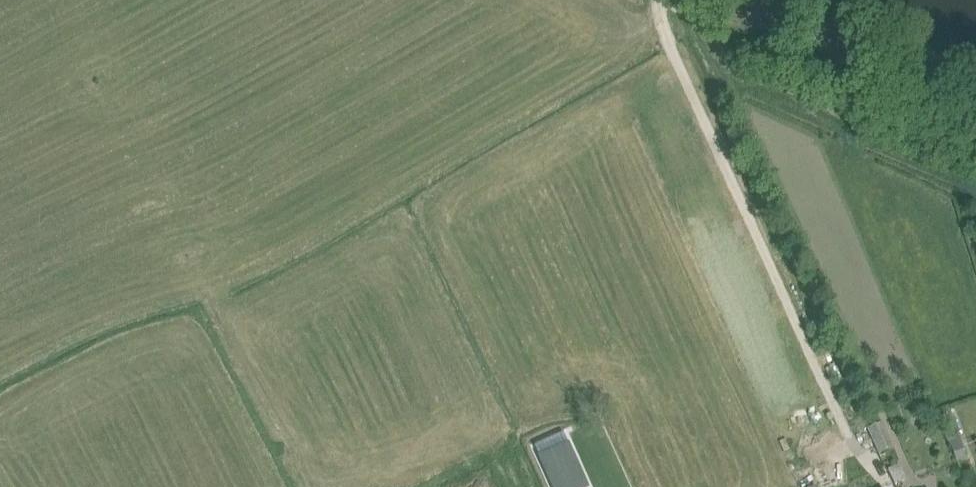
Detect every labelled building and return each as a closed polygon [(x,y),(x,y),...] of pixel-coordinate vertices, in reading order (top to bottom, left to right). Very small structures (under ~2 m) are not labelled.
[(569,445),(539,458),(552,486),(587,486),(569,445)]
